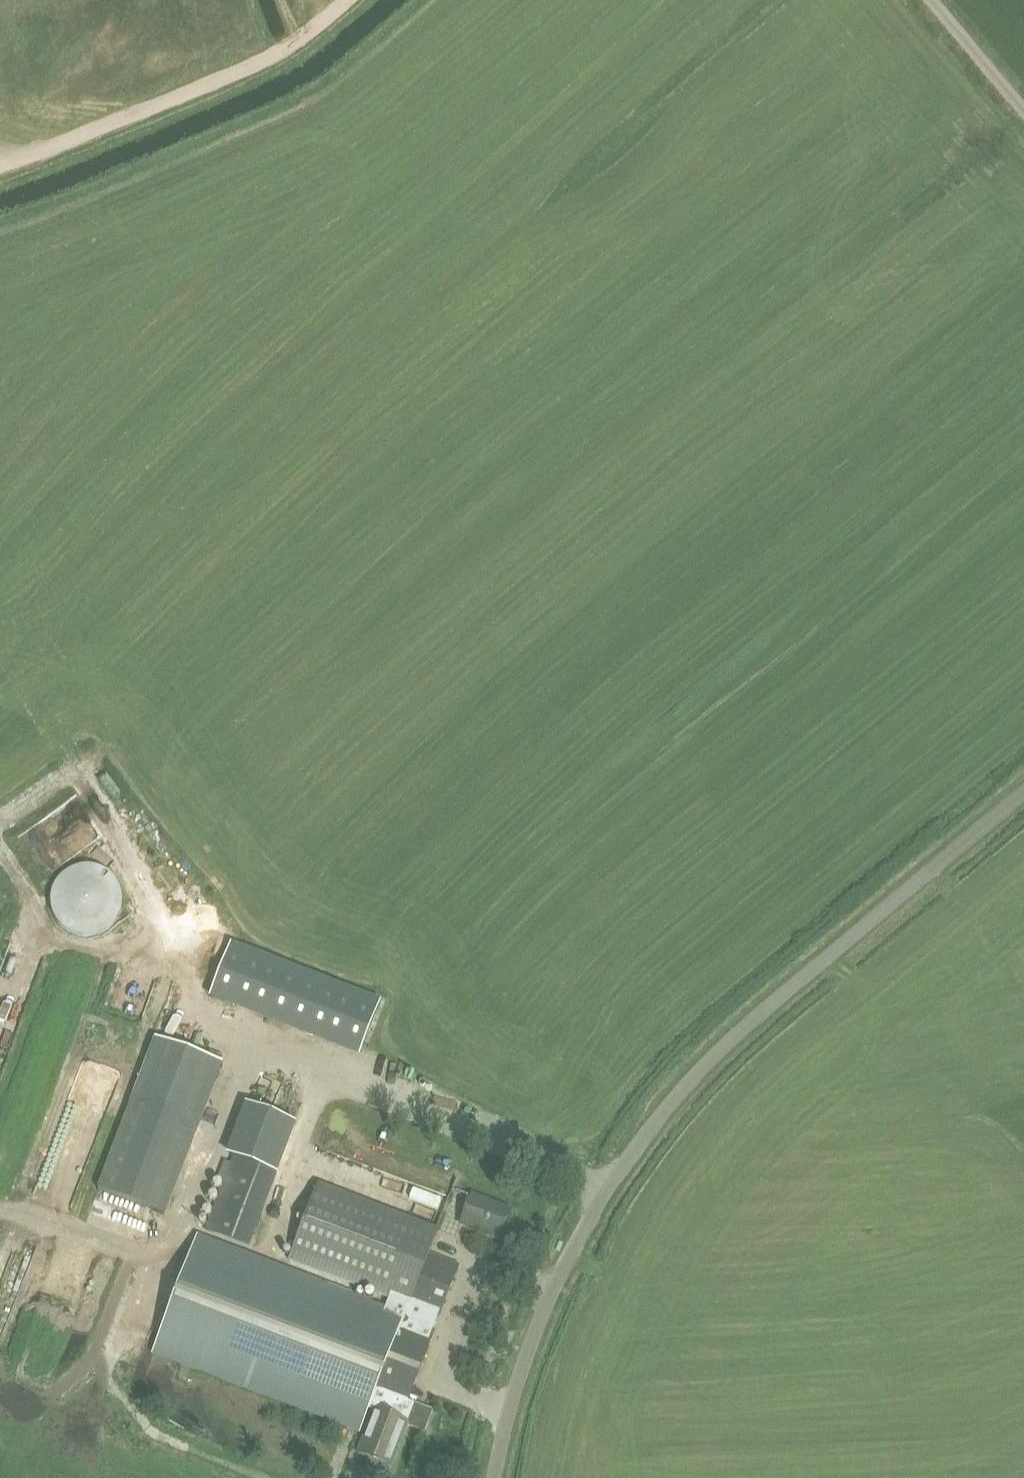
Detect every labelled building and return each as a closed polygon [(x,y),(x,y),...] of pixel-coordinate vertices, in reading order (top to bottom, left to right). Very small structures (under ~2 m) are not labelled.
[(57,881),(52,890),(50,901),(52,912),(57,922),(65,930),(75,935),(86,937),(97,935),(107,930),(115,922),(120,913),(122,903),(121,893),(117,883),(111,875),(102,869),(93,866),(82,866),(72,868),(64,873),(57,881)] [(208,1021),(217,1015),(206,998),(197,1003),(208,1021)] [(145,1207),(180,1112),(201,1120),(223,1062),(158,1037),(136,1095),(100,1190),(145,1207)] [(247,1090),(226,1139),(279,1162),(300,1112),(247,1090)] [(220,1179),(227,1182),(208,1231),(249,1247),(278,1174),(237,1157),(234,1164),(227,1161),(220,1179)] [(459,1266),(428,1254),(438,1229),(324,1185),(294,1261),(394,1300),(390,1312),(199,1239),(156,1351),(361,1430),(376,1391),(390,1396),(383,1414),(375,1411),(359,1454),(368,1458),(367,1462),(367,1466),(370,1470),(380,1474),(385,1473),(388,1470),(389,1466),(391,1467),(408,1424),(396,1419),(403,1400),(408,1402),(434,1332),(432,1331),(438,1315),(440,1315),(459,1266)] [(461,1225),(498,1239),(509,1211),(472,1197),(461,1225)] [(95,1214),(143,1232),(147,1219),(100,1201),(95,1214)] [(494,1344),(504,1348),(507,1340),(497,1336),(494,1344)]
